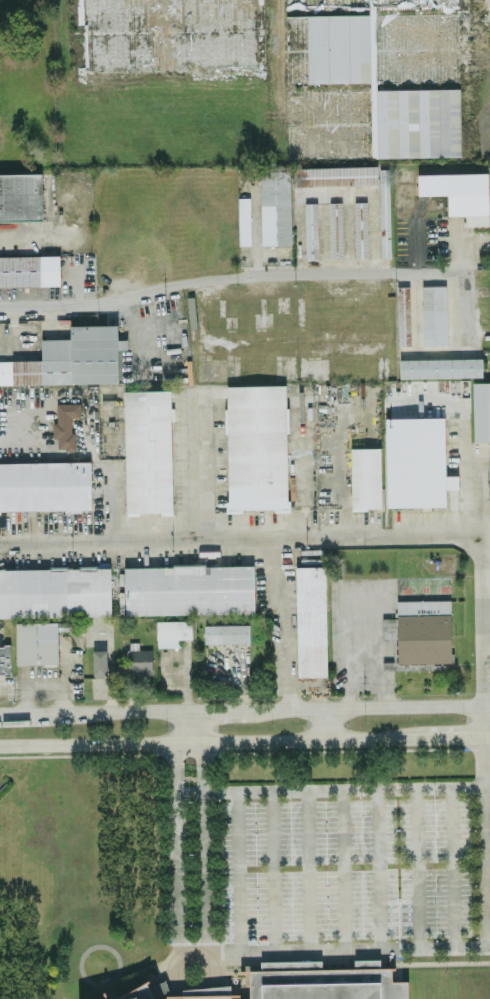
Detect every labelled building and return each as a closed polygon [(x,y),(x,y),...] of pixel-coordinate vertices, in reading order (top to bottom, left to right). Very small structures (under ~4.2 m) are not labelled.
[(68,75),(262,72),(261,0),(67,0),(68,75)] [(286,12),(285,12),(287,61),(285,60),(288,158),(461,154),(459,83),(460,83),(458,9),(458,0),(286,0),(286,12)] [(377,165),(296,167),(297,185),(377,183),(377,165)] [(380,256),(391,256),(388,168),(379,168),(380,256)] [(290,169),(260,170),(261,245),(291,244),(290,169)] [(42,172),(0,173),(0,220),(43,219),(42,172)] [(488,172),(446,173),(447,214),(465,214),(465,225),(489,225),(488,172)] [(249,196),(238,197),(239,244),(250,244),(249,196)] [(342,257),(342,201),(329,202),(329,258),(342,257)] [(355,257),(368,256),(366,201),(353,201),(355,257)] [(306,259),(318,258),(317,202),(305,202),(306,259)] [(59,254),(0,255),(0,285),(60,284),(59,254)] [(423,344),(447,344),(446,284),(422,285),(423,344)] [(398,344),(411,344),(409,285),(396,285),(398,344)] [(118,382),(117,324),(70,324),(70,338),(41,338),(41,359),(0,360),(0,384),(118,382)] [(399,377),(482,376),(482,357),(399,358),(399,377)] [(472,381),(473,440),(489,440),(489,381),(472,381)] [(226,385),(228,509),(288,508),(286,384),(226,385)] [(124,390),(126,512),(172,511),(170,389),(124,390)] [(80,402),(54,402),(55,439),(57,439),(57,448),(73,448),(72,416),(80,415),(80,402)] [(446,505),(445,488),(458,488),(458,474),(445,475),(444,416),(385,417),(386,506),(446,505)] [(351,508),(381,508),(380,446),(350,447),(351,508)] [(90,460),(0,462),(0,510),(91,508),(90,460)] [(124,566),(125,614),(254,612),(253,564),(124,566)] [(327,675),(325,565),(295,566),(297,676),(327,675)] [(58,663),(58,615),(110,615),(110,567),(0,568),(0,617),(16,617),(16,664),(58,663)] [(451,662),(450,599),(396,600),(397,663),(451,662)] [(192,619),(156,620),(157,646),(178,645),(178,638),(192,638),(192,619)] [(204,643),(249,642),(249,623),(204,624),(204,643)] [(10,644),(0,644),(0,673),(11,673),(10,644)] [(126,649),(127,674),(152,673),(151,648),(126,649)] [(92,649),(93,676),(107,675),(106,649),(92,649)] [(392,966),(392,998),(250,998),(249,968),(392,966)] [(230,984),(230,998),(112,998),(154,974),(158,979),(165,977),(169,988),(230,984)]
